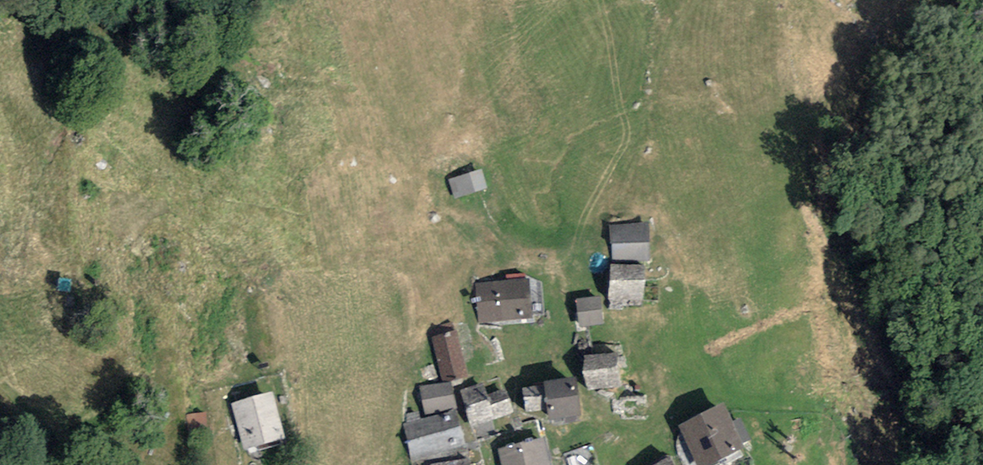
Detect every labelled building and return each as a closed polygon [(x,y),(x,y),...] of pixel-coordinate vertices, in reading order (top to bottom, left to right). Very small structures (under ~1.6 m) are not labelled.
[(483,172),(449,183),(454,200),(488,190),(483,172)] [(649,226),(610,228),(612,264),(651,262),(649,226)] [(647,270),(613,268),(611,306),(645,308),(647,270)] [(528,283),(475,285),(476,323),(529,321),(528,283)] [(602,300),(576,302),(578,329),(604,327),(602,300)] [(459,334),(432,340),(441,384),(468,378),(459,334)] [(588,359),(590,388),(624,385),(622,356),(588,359)] [(580,384),(528,391),(531,410),(555,407),(556,419),(584,416),(580,384)] [(452,385),(421,390),(425,414),(455,410),(452,385)] [(485,385),(461,393),(473,428),(513,414),(505,389),(489,395),(485,385)] [(241,407),(251,447),(288,438),(278,397),(241,407)] [(707,464),(712,464),(750,449),(732,409),(690,427),(707,464)] [(458,412),(406,424),(414,461),(467,449),(458,412)] [(505,452),(508,464),(552,464),(547,442),(505,452)]
